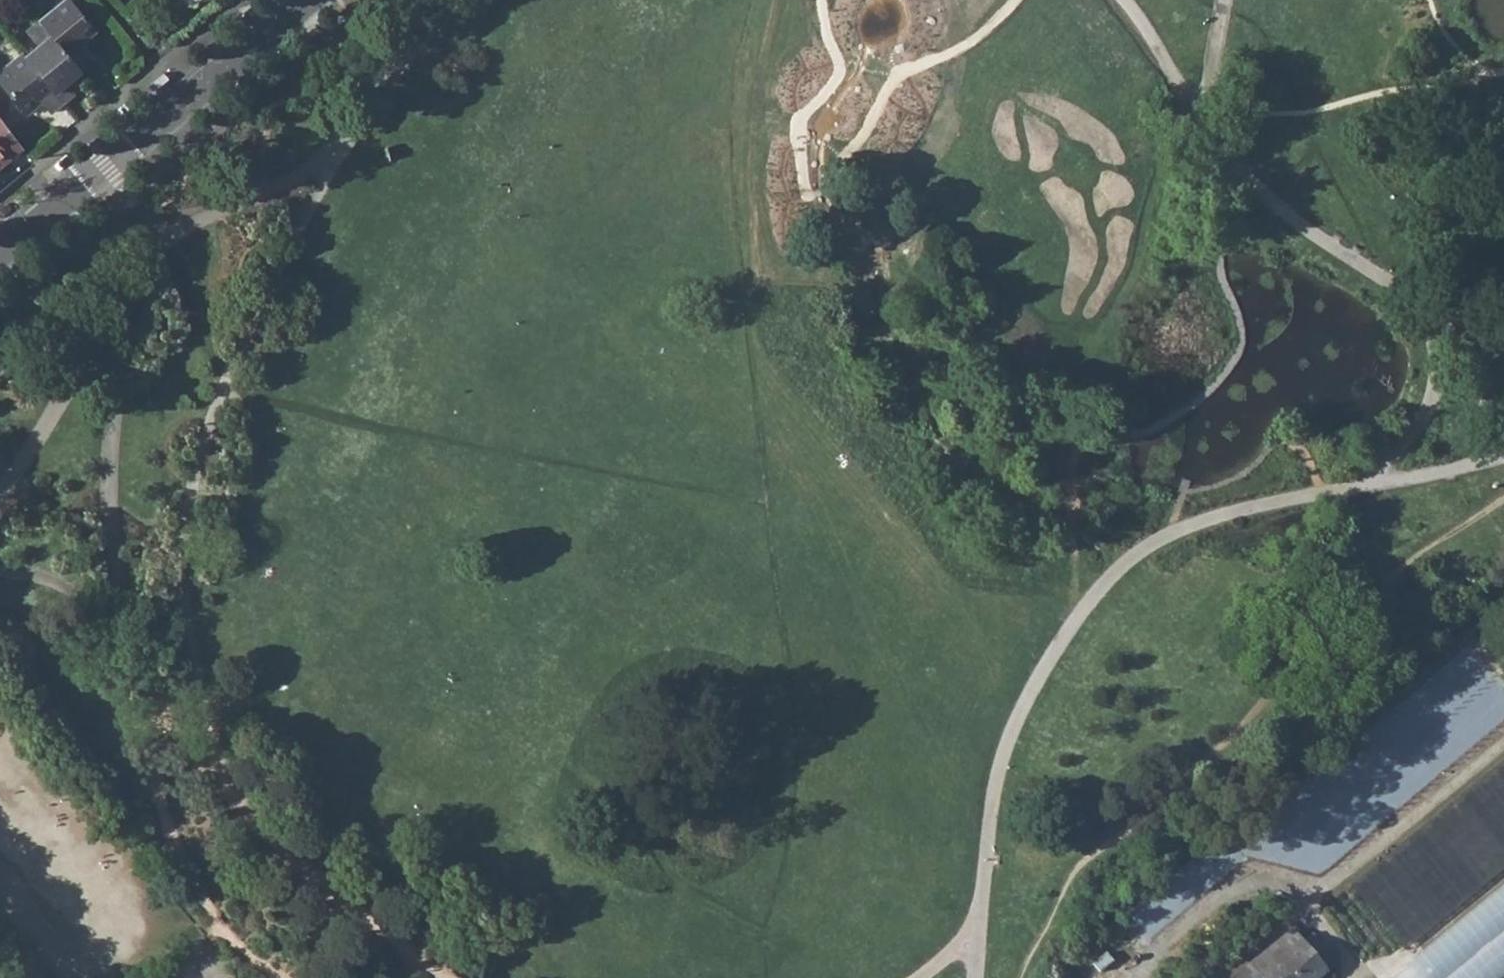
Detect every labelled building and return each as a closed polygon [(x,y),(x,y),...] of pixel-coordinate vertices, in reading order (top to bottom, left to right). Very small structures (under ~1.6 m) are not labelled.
[(83,69),(95,60),(81,42),(98,29),(74,0),(64,0),(41,18),(52,32),(83,69)] [(26,53),(64,99),(75,91),(67,82),(83,69),(52,32),(41,18),(28,29),(39,43),(26,53)] [(26,112),(40,101),(49,111),(64,99),(26,53),(24,50),(0,69),(0,81),(26,112)] [(232,83),(237,90),(254,77),(252,74),(249,70),(232,83)] [(169,81),(164,74),(147,88),(150,91),(153,94),(169,81)] [(23,146),(0,115),(0,164),(23,146)] [(1503,977),(1503,886),(1388,977),(1503,977)] [(1326,972),(1301,941),(1266,969),(1258,959),(1233,977),(1319,977),(1326,972)]
